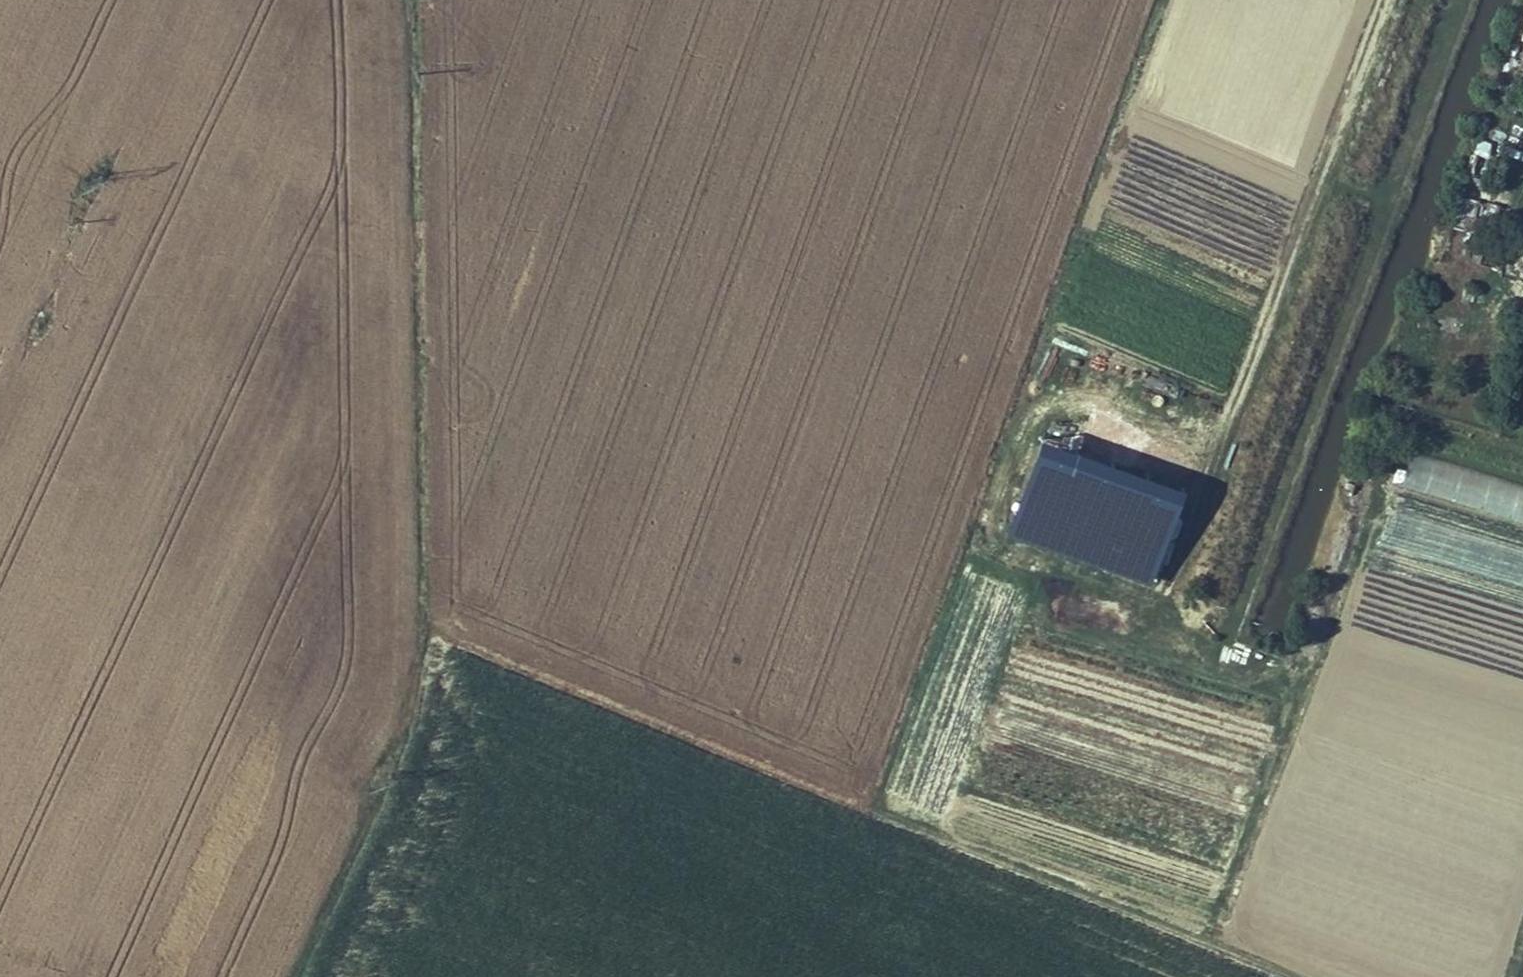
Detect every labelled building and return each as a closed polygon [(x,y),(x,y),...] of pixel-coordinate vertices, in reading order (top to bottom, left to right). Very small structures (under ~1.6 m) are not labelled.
[(1411,452),(1403,480),(1522,516),(1522,486),(1411,452)] [(1373,654),(1430,658),(1435,598),(1358,592),(1356,623),(1376,624),(1373,654)] [(1483,677),(1522,687),(1522,639),(1494,632),(1483,677)]
